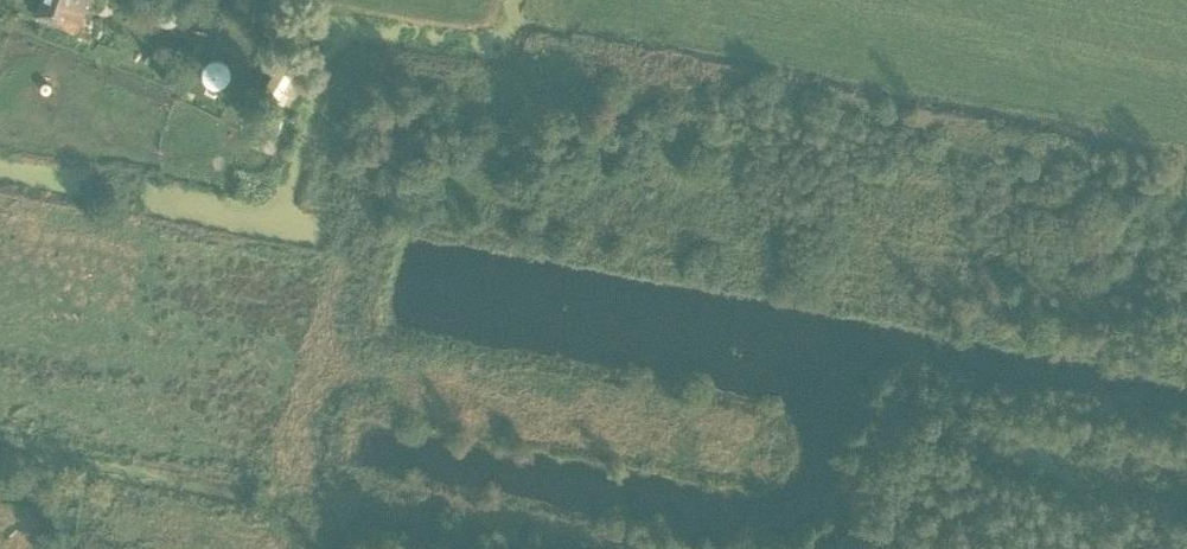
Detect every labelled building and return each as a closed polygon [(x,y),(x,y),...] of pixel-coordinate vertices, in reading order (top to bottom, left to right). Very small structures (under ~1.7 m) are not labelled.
[(34,15),(76,34),(91,0),(40,0),(34,15)] [(288,91),(296,76),(280,67),(266,92),(286,104),(292,93),(288,91)]
